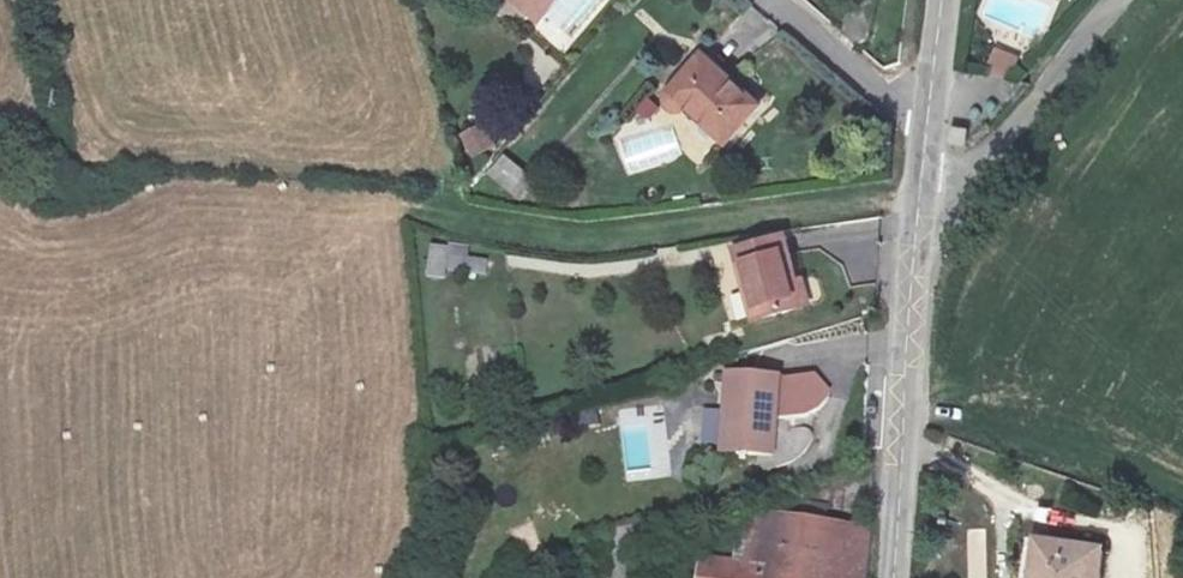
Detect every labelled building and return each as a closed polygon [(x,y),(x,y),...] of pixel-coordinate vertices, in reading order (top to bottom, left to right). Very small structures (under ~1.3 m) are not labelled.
[(506,44),(530,17),(510,0),(455,0),(506,44)] [(540,5),(534,0),(510,0),(530,17),(540,5)] [(1014,77),(1019,57),(981,48),(976,68),(1014,77)] [(705,165),(735,129),(676,81),(649,111),(641,120),(640,127),(641,133),(648,136),(657,135),(663,130),(705,165)] [(458,136),(475,159),(495,144),(479,121),(458,136)] [(967,143),(966,129),(949,129),(949,144),(967,143)] [(486,174),(518,199),(535,177),(503,152),(486,174)] [(429,243),(426,275),(464,278),(466,246),(429,243)] [(763,260),(713,273),(731,340),(782,325),(763,260)] [(751,475),(753,395),(704,394),(700,472),(751,475)] [(612,521),(611,577),(627,577),(627,548),(643,548),(644,522),(612,521)] [(852,556),(840,555),(839,544),(756,538),(752,577),(851,577),(852,556)] [(1022,577),(1090,577),(1090,573),(1023,568),(1022,577)]
